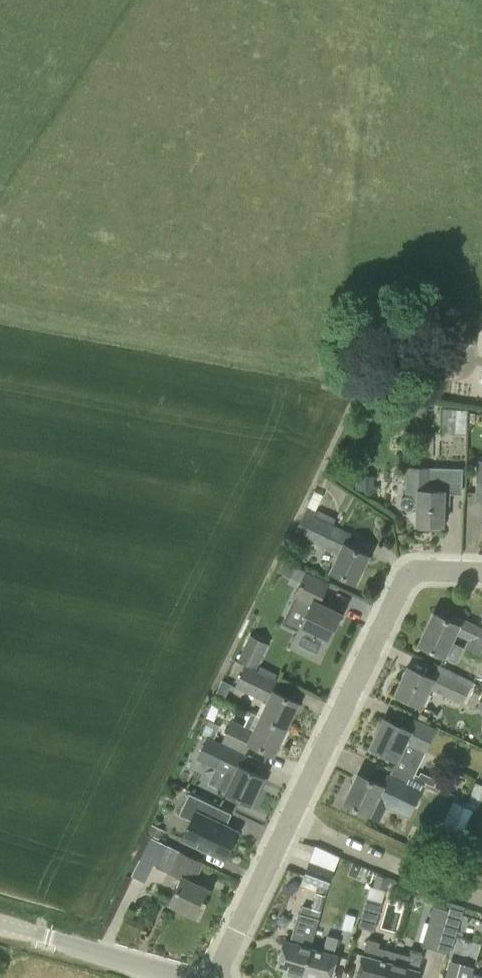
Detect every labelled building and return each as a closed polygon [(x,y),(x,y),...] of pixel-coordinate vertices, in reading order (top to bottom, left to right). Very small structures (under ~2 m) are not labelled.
[(359,330),(348,328),(345,346),(356,348),(359,330)] [(468,410),(443,408),(442,433),(467,433),(468,410)] [(417,524),(442,525),(443,500),(449,501),(449,493),(462,493),(463,468),(406,466),(405,493),(418,494),(417,524)] [(356,583),(369,556),(347,545),(352,533),(333,524),(336,519),(318,510),(317,512),(307,507),(295,532),(304,536),(303,538),(339,555),(331,571),(356,583)] [(300,581),(305,570),(295,566),(290,577),(300,581)] [(310,606),(291,646),(294,648),(319,660),(341,613),(320,603),(330,582),(305,570),(300,581),(292,598),(310,606)] [(481,647),(481,628),(477,625),(453,614),(450,620),(434,612),(419,644),(455,661),(462,647),(451,642),(455,632),(470,639),(466,647),(479,653),(481,647)] [(268,642),(251,633),(238,659),(255,668),(268,642)] [(395,693),(421,705),(429,688),(462,704),(473,681),(438,664),(431,678),(408,667),(395,693)] [(256,714),(251,712),(287,729),(299,703),(276,692),(280,681),(245,665),(234,687),(263,701),(256,714)] [(274,754),(287,729),(251,712),(245,725),(232,719),(221,742),(245,754),(251,743),(274,754)] [(383,757),(385,753),(398,759),(393,769),(409,775),(420,751),(425,754),(436,729),(415,718),(409,729),(384,717),(375,736),(374,735),(367,750),(383,757)] [(202,733),(214,739),(220,725),(209,720),(202,733)] [(251,804),(264,776),(241,766),(246,755),(225,745),(207,736),(196,759),(214,768),(235,777),(227,793),(251,804)] [(369,813),(366,818),(378,823),(386,807),(409,816),(423,786),(438,793),(439,789),(435,786),(419,779),(418,781),(409,775),(393,769),(391,775),(386,773),(381,785),(358,773),(356,777),(344,801),(369,813)] [(475,782),(468,800),(479,805),(481,797),(481,785),(475,782)] [(193,822),(184,840),(225,859),(238,831),(206,816),(212,804),(190,794),(180,816),(193,822)] [(460,837),(472,809),(453,801),(441,828),(460,837)] [(163,829),(151,824),(147,832),(159,838),(163,829)] [(198,915),(210,889),(195,882),(204,862),(166,844),(166,845),(149,837),(140,858),(156,866),(156,867),(181,879),(170,903),(198,915)] [(310,861),(334,870),(339,856),(315,845),(310,861)] [(312,948),(311,947),(317,921),(318,918),(327,887),(328,887),(335,870),(334,870),(310,861),(308,860),(302,875),(302,877),(317,883),(310,908),(301,905),(299,913),(298,913),(290,941),(286,940),(280,960),(278,967),(287,969),(285,974),(298,977),(303,977),(312,948)] [(376,875),(373,886),(385,890),(388,878),(376,875)] [(374,931),(382,904),(366,899),(358,926),(374,931)] [(450,954),(462,914),(463,906),(450,902),(448,911),(436,950),(450,954)] [(436,950),(448,911),(433,906),(421,946),(436,950)] [(355,916),(346,914),(342,929),(351,931),(355,916)] [(322,951),(312,948),(303,977),(332,977),(338,955),(335,954),(339,938),(327,935),(322,951)] [(369,977),(387,977),(394,951),(378,947),(380,942),(367,938),(356,974),(369,977)] [(394,951),(387,977),(418,977),(420,970),(419,970),(423,954),(411,950),(409,955),(394,951)] [(472,971),(473,967),(460,963),(458,972),(446,969),(444,977),(470,977),(472,971)]
